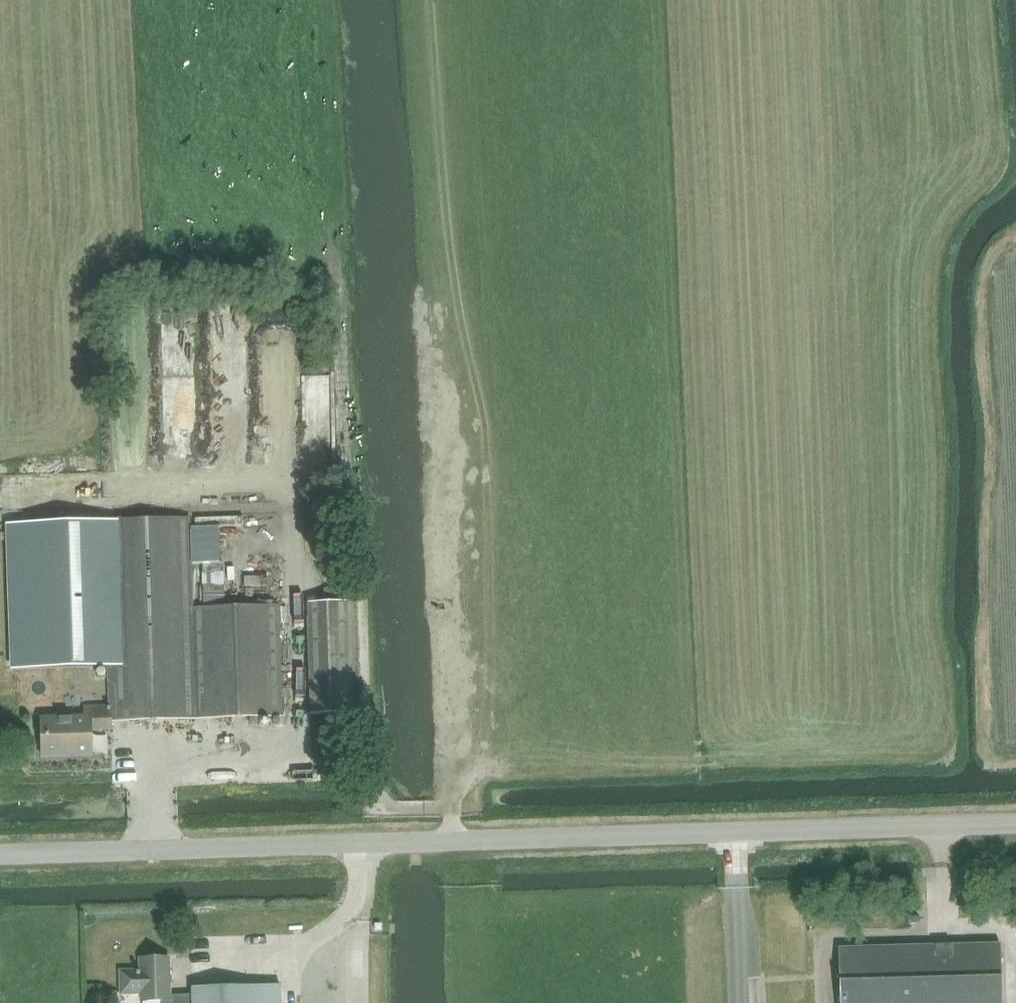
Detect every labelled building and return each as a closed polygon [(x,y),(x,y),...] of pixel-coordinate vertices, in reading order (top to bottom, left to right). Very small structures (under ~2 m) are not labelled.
[(190,518),(103,521),(10,524),(15,669),(108,666),(110,707),(110,721),(282,715),(278,605),(193,608),(190,518)] [(347,602),(307,603),(310,715),(350,714),(347,602)] [(85,717),(41,718),(42,756),(91,755),(91,729),(110,729),(110,721),(110,707),(85,707),(85,717)] [(1000,943),(838,948),(839,1002),(1002,1002),(1000,943)] [(139,958),(139,971),(120,971),(121,995),(140,994),(140,1001),(161,1001),(161,1002),(193,1002),(193,995),(169,996),(168,958),(139,958)] [(172,960),(172,973),(186,974),(186,960),(172,960)] [(193,988),(193,995),(193,1002),(281,1002),(281,985),(193,988)]
